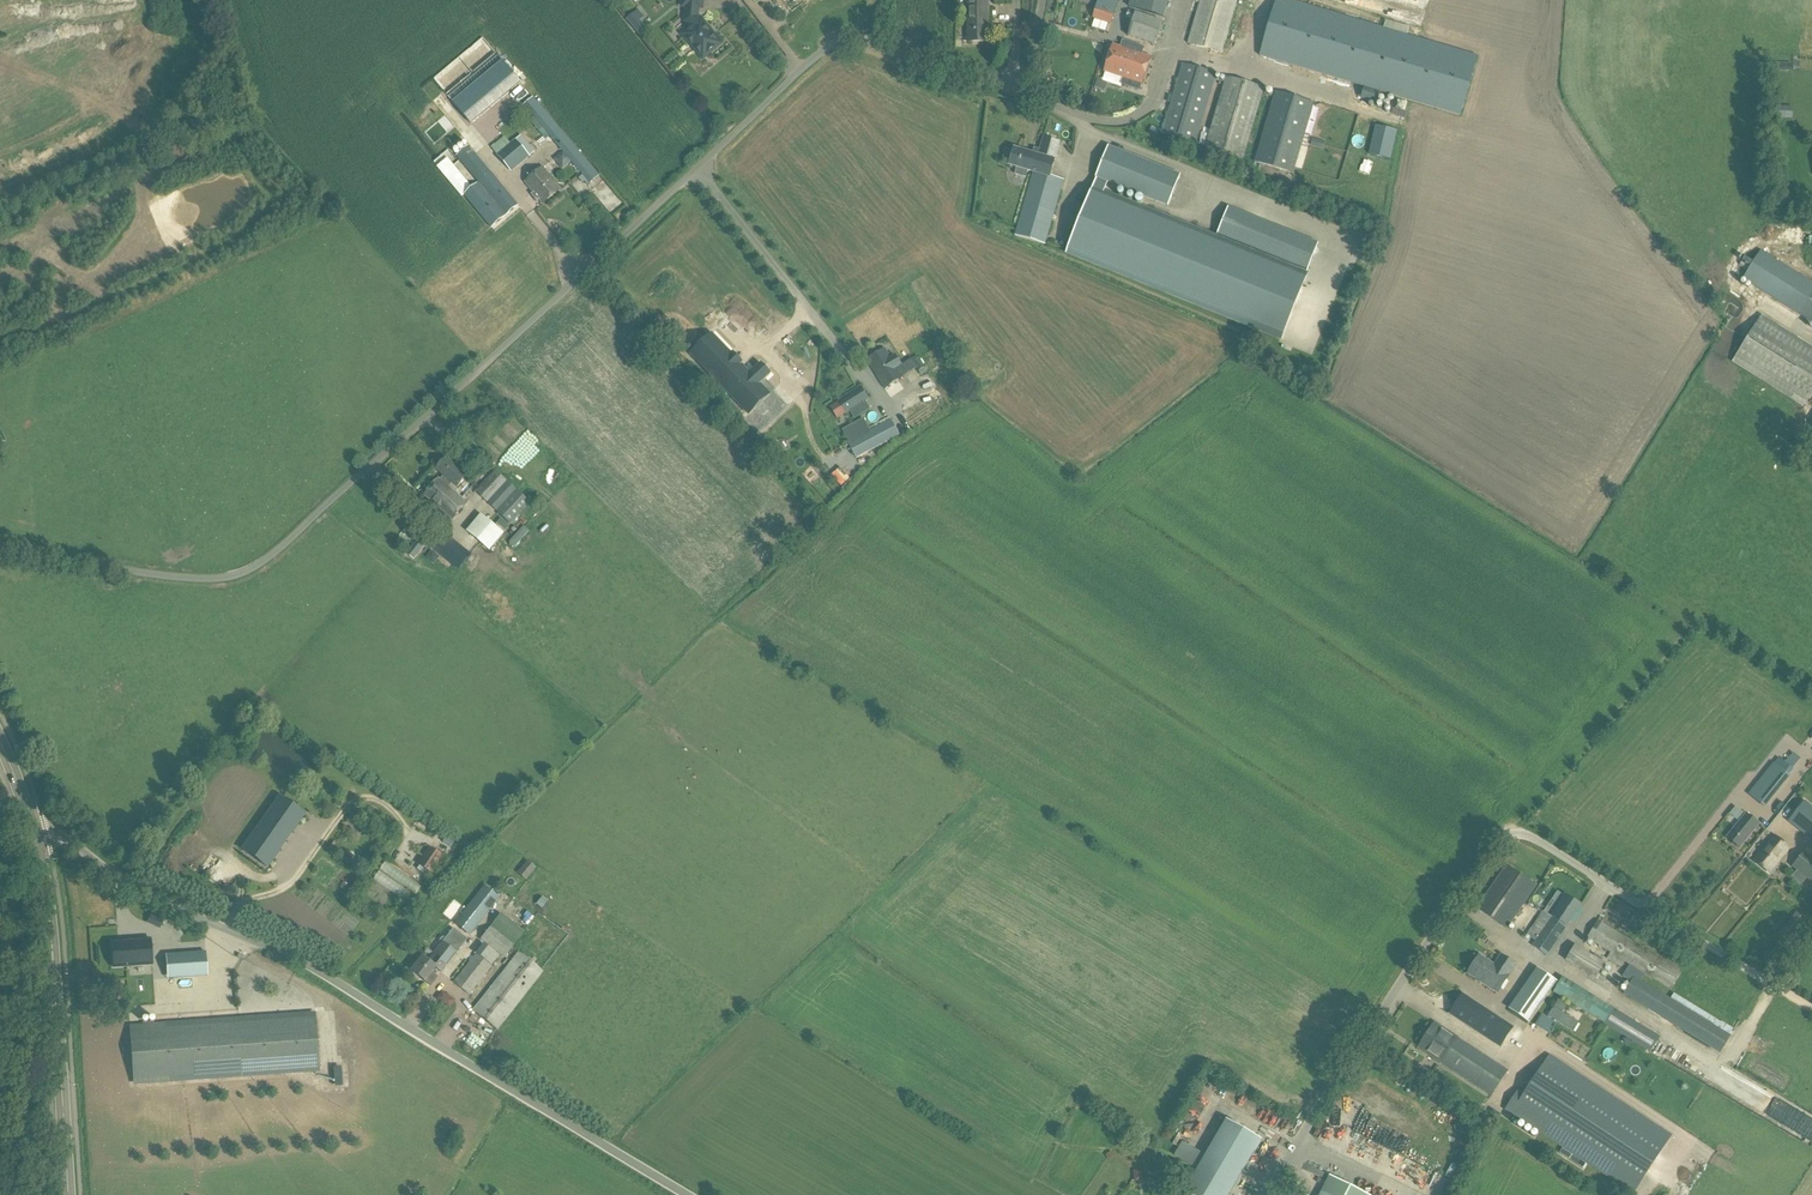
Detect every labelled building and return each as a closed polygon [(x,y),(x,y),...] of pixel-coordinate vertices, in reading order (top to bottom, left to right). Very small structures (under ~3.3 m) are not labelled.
[(624,15),(634,7),(629,0),(622,0),(615,5),(624,15)] [(684,5),(691,6),(691,17),(696,24),(686,32),(697,48),(696,49),(703,58),(712,51),(711,50),(720,43),(709,28),(709,26),(704,19),(701,18),(699,15),(699,6),(703,6),(703,0),(684,0),(684,5)] [(787,25),(798,15),(784,0),(774,0),(769,5),(787,25)] [(969,43),(989,42),(989,0),(969,0),(969,43)] [(1129,7),(1164,16),(1167,6),(1168,0),(1131,0),(1129,7)] [(1188,45),(1223,55),(1239,0),(1201,0),(1188,45)] [(1261,56),(1363,87),(1379,92),(1460,116),(1478,57),(1285,0),(1277,0),(1261,56)] [(644,16),(638,9),(627,18),(642,36),(649,30),(640,19),(644,16)] [(1111,23),(1113,17),(1095,11),(1093,18),(1111,23)] [(1129,11),(1126,17),(1134,20),(1136,13),(1129,11)] [(1114,45),(1105,72),(1122,78),(1121,84),(1139,90),(1141,84),(1143,85),(1152,58),(1142,55),(1144,48),(1122,40),(1120,47),(1114,45)] [(503,62),(452,104),(471,127),(522,84),(503,62)] [(1776,63),(1776,72),(1791,72),(1792,64),(1776,63)] [(1164,134),(1196,144),(1217,75),(1184,65),(1164,134)] [(1226,78),(1205,149),(1243,160),(1264,90),(1226,78)] [(1376,103),(1379,92),(1363,87),(1359,99),(1376,103)] [(1275,93),(1255,163),(1293,174),(1314,104),(1275,93)] [(1131,107),(1134,116),(1143,112),(1139,103),(1131,107)] [(1778,107),(1778,119),(1792,119),(1792,108),(1778,107)] [(1376,125),(1369,154),(1390,159),(1397,130),(1376,125)] [(517,140),(526,150),(531,157),(536,152),(522,135),(517,140)] [(506,137),(493,149),(505,164),(512,172),(531,157),(526,150),(517,140),(512,144),(506,137)] [(1011,163),(1010,166),(1016,168),(1014,174),(1026,177),(1027,171),(1035,173),(1016,237),(1046,245),(1064,181),(1051,177),(1060,143),(1045,139),(1041,151),(1035,149),(1034,155),(1014,149),(1014,150),(1008,149),(1005,161),(1011,163)] [(470,146),(458,156),(480,183),(486,178),(492,173),(470,146)] [(1282,340),(1307,277),(1319,246),(1228,209),(1218,233),(1302,268),(1300,274),(1103,196),(1108,183),(1166,206),(1178,175),(1108,147),(1066,255),(1282,340)] [(459,197),(468,187),(440,160),(431,169),(459,197)] [(544,168),(526,182),(535,194),(533,195),(539,202),(541,200),(544,204),(562,190),(544,168)] [(472,189),(465,195),(477,211),(492,228),(499,222),(507,216),(519,206),(492,173),(486,178),(472,189)] [(602,179),(588,190),(606,213),(620,203),(602,179)] [(1058,210),(1055,224),(1063,226),(1066,212),(1058,210)] [(1744,277),(1800,313),(1811,321),(1811,281),(1762,248),(1744,277)] [(1720,312),(1730,319),(1737,309),(1727,302),(1720,312)] [(1734,360),(1805,406),(1811,395),(1811,347),(1763,315),(1734,360)] [(712,334),(691,354),(749,414),(770,395),(760,384),(771,374),(770,373),(770,374),(761,365),(762,364),(761,363),(750,374),(741,365),(743,363),(742,362),(742,363),(733,354),(734,353),(733,353),(733,352),(731,354),(712,334)] [(886,349),(868,361),(886,389),(905,378),(899,368),(903,366),(897,357),(893,360),(886,349)] [(918,356),(912,360),(919,368),(924,365),(918,356)] [(859,387),(830,407),(838,418),(847,412),(847,413),(850,411),(855,418),(870,409),(865,401),(867,400),(859,387)] [(890,403),(896,412),(915,398),(909,390),(890,403)] [(865,421),(843,432),(858,459),(900,436),(891,419),(870,430),(865,421)] [(1802,435),(1811,441),(1811,420),(1802,435)] [(512,465),(532,444),(520,432),(500,453),(512,465)] [(488,451),(480,459),(490,468),(498,460),(488,451)] [(445,476),(443,479),(441,480),(454,491),(457,487),(458,488),(469,475),(448,458),(437,470),(445,476)] [(496,471),(476,492),(513,525),(532,503),(496,471)] [(441,480),(443,479),(441,478),(426,496),(434,503),(433,506),(437,509),(439,507),(454,520),(469,503),(454,491),(441,480)] [(480,516),(467,532),(489,549),(503,534),(480,516)] [(525,526),(510,542),(516,547),(531,531),(525,526)] [(442,531),(428,545),(459,570),(472,555),(442,531)] [(440,557),(433,550),(430,553),(429,554),(430,559),(434,563),(437,560),(440,557)] [(1774,764),(1748,796),(1763,808),(1789,776),(1774,764)] [(266,867),(304,814),(280,797),(243,851),(266,867)] [(1789,822),(1811,841),(1811,810),(1804,804),(1789,822)] [(1738,819),(1744,813),(1737,807),(1732,814),(1738,819)] [(1747,814),(1727,839),(1741,849),(1760,825),(1747,814)] [(430,847),(417,865),(432,875),(444,857),(449,860),(458,845),(445,836),(435,851),(430,847)] [(1774,836),(1755,861),(1770,873),(1790,849),(1774,836)] [(17,868),(16,854),(9,855),(10,868),(17,868)] [(1793,868),(1811,883),(1811,861),(1804,855),(1793,868)] [(383,858),(371,876),(402,896),(408,886),(413,889),(418,882),(383,858)] [(528,862),(518,873),(527,881),(537,869),(528,862)] [(1508,866),(1478,908),(1509,929),(1538,887),(1508,866)] [(484,885),(454,924),(470,936),(501,897),(484,885)] [(1544,912),(1528,935),(1537,942),(1533,947),(1548,957),(1582,906),(1568,897),(1553,918),(1544,912)] [(134,920),(134,912),(108,912),(108,921),(134,920)] [(147,922),(159,928),(163,920),(151,914),(147,922)] [(1797,914),(1781,934),(1791,942),(1807,922),(1797,914)] [(501,915),(493,925),(517,943),(524,933),(501,915)] [(1599,920),(1587,940),(1609,953),(1607,956),(1615,961),(1614,963),(1622,967),(1626,963),(1630,965),(1623,976),(1633,983),(1625,995),(1722,1054),(1736,1030),(1723,1022),(1722,1023),(1675,993),(1671,1000),(1642,982),(1646,975),(1673,991),(1684,971),(1599,920)] [(493,925),(482,941),(505,958),(517,943),(493,925)] [(423,957),(412,972),(425,982),(436,968),(442,972),(457,953),(461,948),(467,939),(455,929),(443,943),(429,961),(423,957)] [(1481,941),(1493,940),(1492,930),(1480,931),(1481,941)] [(152,965),(150,939),(112,942),(114,968),(152,965)] [(483,945),(454,983),(464,991),(461,995),(467,999),(500,957),(483,945)] [(1576,946),(1567,961),(1598,980),(1607,964),(1576,946)] [(207,976),(206,952),(179,954),(181,977),(177,978),(207,976)] [(519,952),(473,1011),(498,1031),(544,972),(519,952)] [(464,954),(457,961),(462,965),(468,958),(464,954)] [(1480,956),(1466,978),(1478,986),(1481,982),(1499,994),(1517,967),(1501,957),(1495,966),(1480,956)] [(1510,1020),(1521,1028),(1553,986),(1532,971),(1502,1011),(1511,1018),(1510,1020)] [(1663,1038),(1565,978),(1555,993),(1654,1053),(1663,1038)] [(450,1008),(456,1000),(446,993),(440,1001),(450,1008)] [(1507,1025),(1467,998),(1456,1015),(1496,1041),(1507,1025)] [(1559,999),(1549,1016),(1575,1033),(1581,1024),(1564,1013),(1569,1005),(1559,999)] [(315,1015),(130,1028),(134,1082),(319,1069),(315,1015)] [(1556,1023),(1551,1020),(1544,1030),(1550,1034),(1556,1023)] [(1435,1024),(1419,1048),(1439,1062),(1455,1037),(1435,1024)] [(320,1054),(328,1053),(326,1032),(317,1033),(320,1054)] [(1493,1097),(1510,1071),(1456,1036),(1455,1037),(1439,1062),(1493,1097)] [(1639,1189),(1673,1137),(1551,1058),(1527,1095),(1521,1091),(1508,1111),(1514,1115),(1636,1194),(1639,1189)] [(1184,1191),(1191,1194),(1231,1194),(1264,1137),(1228,1116),(1184,1191)] [(1359,1138),(1355,1151),(1370,1156),(1374,1143),(1359,1138)] [(1587,1164),(1563,1149),(1560,1153),(1584,1169),(1587,1164)] [(1132,1174),(1135,1184),(1144,1181),(1141,1171),(1132,1174)] [(1322,1194),(1374,1194),(1375,1194),(1333,1172),(1322,1194)]
